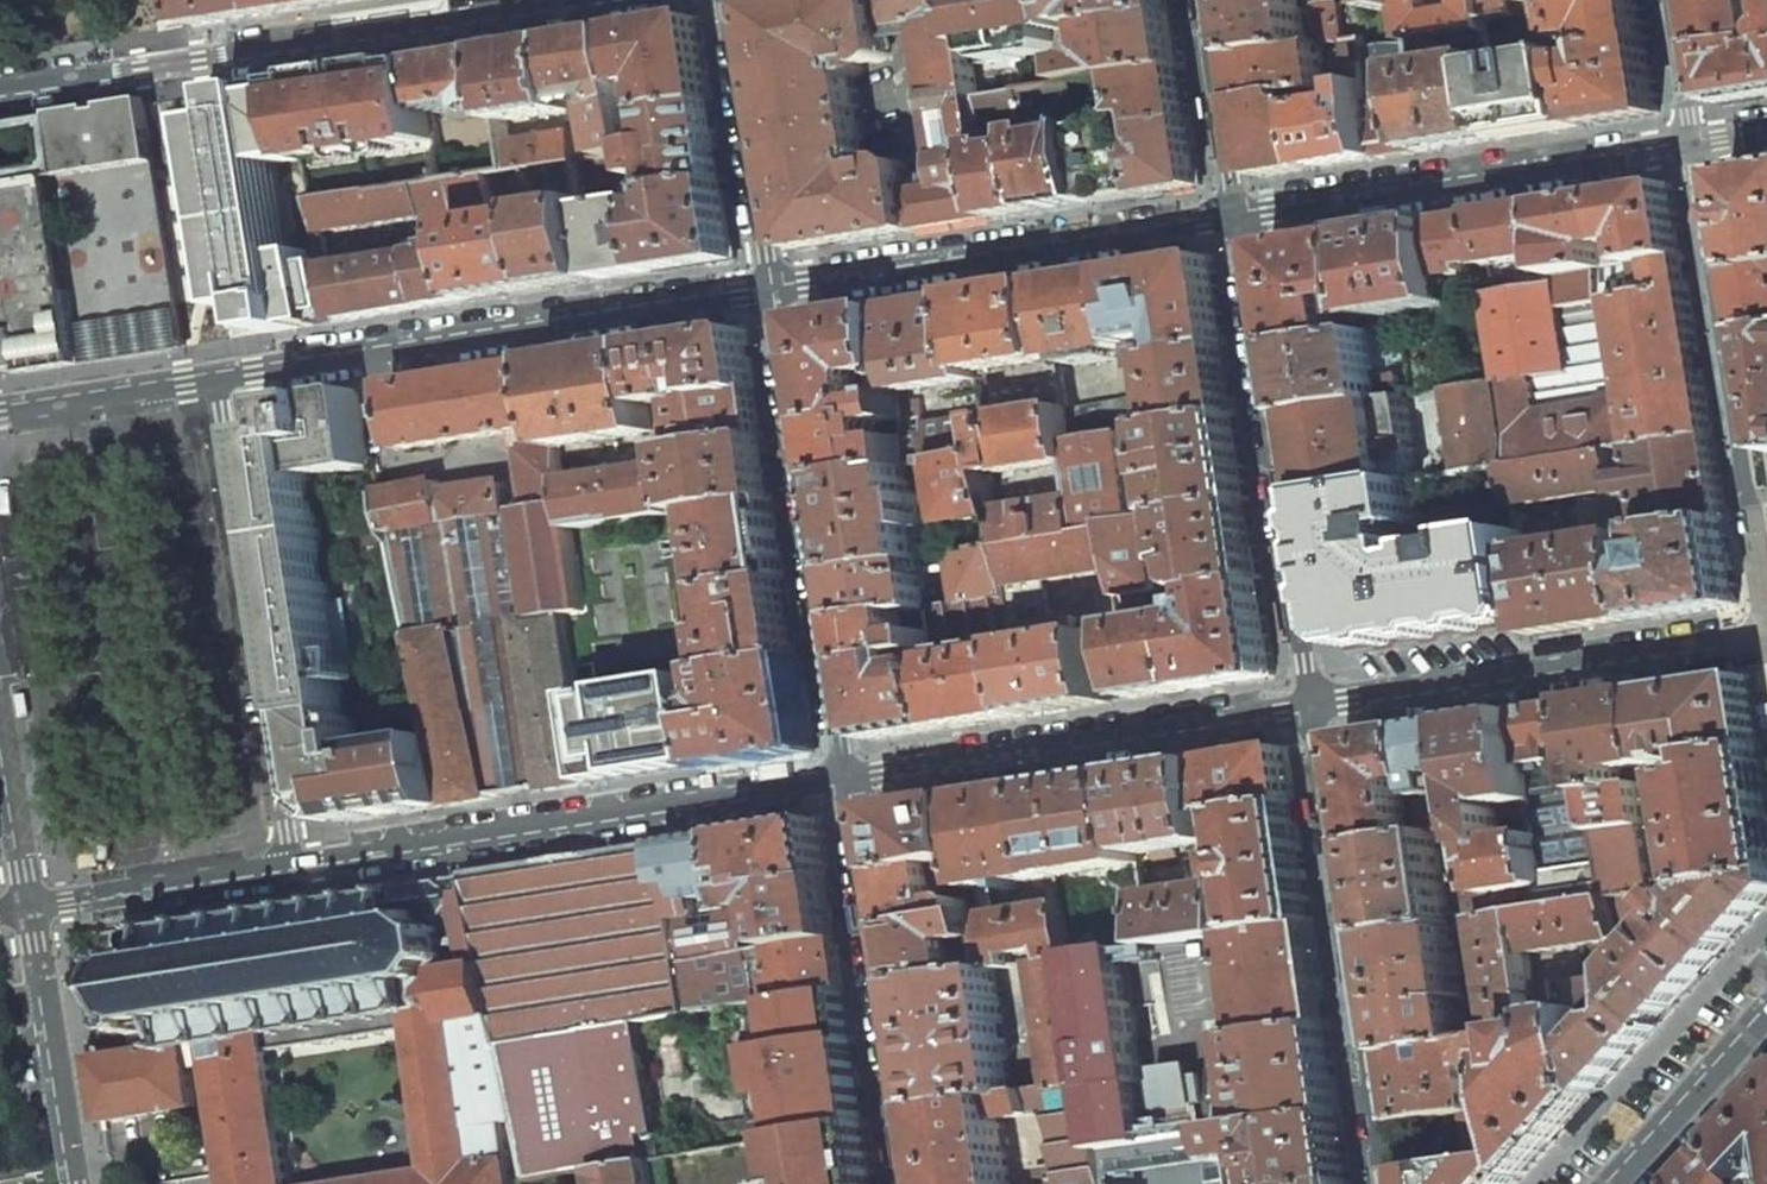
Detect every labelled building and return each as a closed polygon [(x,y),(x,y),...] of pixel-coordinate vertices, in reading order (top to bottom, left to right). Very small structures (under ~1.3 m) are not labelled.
[(194,26),(272,13),(269,0),(190,0),(194,26)] [(272,13),(360,0),(269,0),(272,13)] [(973,14),(971,0),(810,0),(758,8),(795,250),(998,218),(988,149),(985,134),(980,98),(975,71),(972,52),(966,15),(973,14)] [(1073,36),(1071,23),(1067,0),(971,0),(973,14),(966,15),(972,52),(1073,36)] [(1128,17),(1127,8),(1175,0),(1067,0),(1071,23),(1092,19),(1099,22),(1128,17)] [(1131,73),(1184,64),(1175,0),(1127,8),(1128,17),(1099,22),(1105,62),(1086,64),(1077,65),(1080,81),(1131,73)] [(1235,4),(1242,54),(1309,44),(1305,17),(1317,15),(1315,0),(1257,0),(1235,4)] [(1317,15),(1321,43),(1323,42),(1341,40),(1337,4),(1333,0),(1321,2),(1321,0),(1315,0),(1317,15)] [(1384,10),(1401,7),(1400,0),(1382,0),(1384,10)] [(1401,7),(1402,10),(1418,8),(1423,4),(1422,0),(1400,0),(1401,7)] [(1482,1),(1482,2),(1485,18),(1512,14),(1510,1),(1508,0),(1486,0),(1482,1)] [(1510,1),(1512,14),(1537,10),(1535,0),(1512,0),(1510,1)] [(1559,7),(1564,40),(1571,39),(1598,35),(1601,56),(1592,58),(1591,52),(1585,53),(1586,59),(1574,61),(1584,126),(1622,120),(1661,114),(1643,0),(1602,0),(1559,7)] [(1760,0),(1703,0),(1711,49),(1766,40),(1760,0)] [(1482,2),(1402,14),(1406,38),(1486,26),(1485,18),(1482,2)] [(1556,7),(1548,8),(1553,42),(1564,40),(1559,7),(1556,7)] [(655,108),(712,99),(700,22),(624,32),(631,83),(666,78),(667,85),(662,85),(657,86),(655,88),(652,93),(653,108),(655,108)] [(918,23),(886,28),(889,45),(895,44),(893,33),(919,30),(918,23)] [(1486,26),(1406,38),(1407,44),(1409,57),(1489,45),(1486,26)] [(624,32),(566,41),(572,93),(605,88),(631,83),(624,32)] [(1362,36),(1344,39),(1348,68),(1340,69),(1342,88),(1349,87),(1369,84),(1364,50),(1362,36)] [(1766,97),(1766,42),(1766,40),(1711,49),(1720,104),(1766,97)] [(566,41),(498,51),(504,97),(506,109),(508,121),(531,117),(532,124),(539,123),(539,116),(574,111),(572,93),(566,41)] [(1309,44),(1242,54),(1249,101),(1325,90),(1329,89),(1323,42),(1321,43),(1309,44)] [(1407,44),(1364,50),(1369,84),(1380,158),(1423,151),(1411,70),(1409,57),(1407,44)] [(1083,46),(1075,47),(1076,54),(1077,65),(1086,64),(1083,46)] [(498,51),(431,61),(438,116),(446,115),(444,106),(504,97),(498,51)] [(1573,54),(1493,67),(1504,138),(1584,126),(1574,61),(1573,54)] [(1430,67),(1411,70),(1423,151),(1504,138),(1493,67),(1491,57),(1435,66),(1435,61),(1429,62),(1430,67)] [(382,149),(441,139),(439,125),(438,116),(431,61),(288,83),(307,162),(362,151),(364,158),(383,154),(382,149)] [(1131,73),(1138,120),(1151,117),(1153,130),(1193,123),(1184,64),(1131,73)] [(1080,81),(1020,92),(1026,120),(1028,134),(1045,210),(1098,202),(1088,131),(1087,126),(1050,130),(1048,118),(1085,112),(1080,81)] [(631,83),(605,88),(608,106),(634,102),(631,83)] [(1326,105),(1308,108),(1318,167),(1380,158),(1369,84),(1349,87),(1350,93),(1355,93),(1356,102),(1326,105)] [(235,118),(210,122),(219,185),(230,247),(233,268),(240,307),(240,309),(264,305),(269,332),(303,327),(264,87),(230,92),(235,118)] [(1249,101),(1260,176),(1318,167),(1308,108),(1326,105),(1325,90),(1249,101)] [(1020,92),(980,98),(985,134),(989,133),(988,126),(1026,120),(1020,92)] [(712,99),(655,108),(659,140),(662,159),(720,149),(712,99)] [(608,106),(603,107),(603,112),(610,155),(640,151),(639,143),(638,132),(635,111),(634,102),(608,106)] [(146,104),(59,118),(69,177),(98,172),(110,246),(168,237),(160,190),(146,104)] [(580,110),(574,111),(576,132),(579,160),(610,155),(603,112),(580,115),(580,110)] [(49,180),(69,177),(59,118),(0,128),(0,188),(49,180)] [(1138,123),(1088,131),(1098,202),(1148,194),(1140,140),(1139,133),(1138,123)] [(1140,140),(1148,194),(1203,186),(1193,123),(1153,130),(1154,138),(1140,140)] [(645,131),(638,132),(639,143),(647,142),(645,131)] [(576,132),(511,143),(515,170),(531,168),(579,160),(576,132)] [(1003,147),(988,149),(998,218),(1045,210),(1028,134),(1002,138),(1003,147)] [(640,151),(644,177),(656,175),(664,174),(662,166),(721,155),(720,149),(662,159),(659,140),(647,142),(639,143),(640,151)] [(657,271),(649,215),(648,208),(646,192),(644,177),(640,151),(610,155),(579,160),(584,182),(586,197),(601,280),(657,271)] [(721,155),(662,166),(664,174),(666,189),(725,180),(721,155)] [(579,160),(531,168),(534,190),(584,182),(579,160)] [(515,170),(513,171),(517,194),(535,192),(534,190),(531,168),(515,170)] [(1747,272),(1766,269),(1766,168),(1731,174),(1747,272)] [(83,326),(88,361),(185,346),(184,340),(174,278),(168,237),(110,246),(98,172),(69,177),(49,180),(67,294),(109,288),(114,321),(83,326)] [(502,172),(457,180),(462,211),(498,205),(496,190),(502,190),(501,182),(503,182),(502,172)] [(915,173),(908,174),(911,193),(943,187),(942,182),(916,186),(915,173)] [(656,175),(644,177),(646,192),(658,190),(656,175)] [(10,349),(14,373),(72,364),(88,361),(83,326),(114,321),(109,288),(67,294),(49,180),(0,188),(0,350),(10,349)] [(457,180),(316,202),(323,233),(462,211),(457,180)] [(658,190),(646,192),(648,208),(667,205),(668,213),(649,215),(657,271),(737,259),(725,180),(666,189),(658,190)] [(1610,193),(1617,242),(1632,239),(1636,262),(1684,254),(1678,220),(1673,186),(1672,184),(1610,193)] [(1559,273),(1620,264),(1619,256),(1617,242),(1610,193),(1579,198),(1548,203),(1556,255),(1559,273)] [(586,197),(537,205),(538,211),(550,288),(601,280),(586,197)] [(1515,208),(1482,213),(1490,265),(1500,263),(1501,269),(1508,268),(1507,262),(1556,255),(1548,203),(1515,208)] [(538,211),(464,222),(466,241),(475,299),(550,288),(538,211)] [(1458,217),(1433,221),(1441,276),(1449,275),(1477,271),(1491,270),(1490,265),(1482,213),(1458,217)] [(1393,228),(1353,234),(1362,297),(1363,309),(1367,333),(1385,330),(1382,311),(1445,302),(1441,276),(1433,221),(1393,228)] [(1362,297),(1353,234),(1315,240),(1273,247),(1271,249),(1279,297),(1286,346),(1346,337),(1343,311),(1341,300),(1362,297)] [(436,251),(330,267),(342,321),(475,299),(466,241),(444,245),(443,239),(434,240),(436,251)] [(1495,298),(1493,298),(1505,381),(1513,380),(1519,419),(1521,430),(1526,464),(1616,450),(1713,434),(1698,344),(1684,254),(1636,262),(1627,263),(1620,264),(1559,273),(1560,284),(1523,290),(1494,294),(1495,298)] [(1213,256),(1120,270),(1133,355),(1134,367),(1152,365),(1159,364),(1158,355),(1159,353),(1157,336),(1156,330),(1175,327),(1176,333),(1179,351),(1226,344),(1213,256)] [(1747,272),(1756,332),(1766,330),(1766,269),(1747,272)] [(1120,270),(1045,282),(1057,359),(1072,356),(1073,365),(1133,355),(1120,270)] [(1477,271),(1449,275),(1451,289),(1479,285),(1477,271)] [(1521,275),(1492,279),(1494,294),(1523,290),(1521,275)] [(1045,282),(964,295),(976,371),(1057,359),(1045,282)] [(964,295),(885,307),(895,368),(898,391),(977,379),(976,371),(964,295)] [(885,307),(806,320),(821,418),(868,411),(868,405),(871,404),(867,380),(869,376),(869,372),(876,371),(895,368),(885,307)] [(1363,309),(1343,311),(1346,337),(1367,333),(1363,309)] [(1408,327),(1398,328),(1408,397),(1449,390),(1458,389),(1448,320),(1415,326),(1408,327)] [(1175,327),(1156,330),(1157,336),(1176,333),(1175,327)] [(1346,337),(1286,346),(1291,380),(1296,415),(1408,397),(1398,328),(1385,330),(1367,333),(1346,337)] [(746,329),(644,345),(652,403),(681,399),(699,396),(696,373),(709,371),(712,388),(707,389),(708,395),(757,387),(748,330),(746,329)] [(1756,332),(1765,387),(1766,398),(1766,330),(1756,332)] [(1159,353),(1158,355),(1159,364),(1161,364),(1165,395),(1161,395),(1162,400),(1166,400),(1169,424),(1237,413),(1226,344),(1179,351),(1159,353)] [(644,345),(546,360),(555,425),(558,446),(656,431),(652,403),(644,345)] [(546,360),(391,384),(402,448),(443,443),(443,447),(449,446),(448,442),(509,432),(555,425),(546,360)] [(1152,365),(1134,367),(1138,395),(1144,428),(1156,426),(1160,425),(1152,365)] [(895,368),(876,371),(885,388),(891,387),(892,392),(888,392),(889,401),(896,400),(900,399),(898,391),(895,368)] [(1458,389),(1449,390),(1452,410),(1461,466),(1462,474),(1498,468),(1511,466),(1506,432),(1521,430),(1519,419),(1505,421),(1499,382),(1458,389)] [(699,396),(681,399),(686,438),(694,437),(695,446),(764,436),(765,436),(758,387),(757,387),(708,395),(699,396)] [(284,428),(259,432),(304,717),(348,710),(311,475),(371,466),(358,390),(280,402),(284,428)] [(1138,395),(1060,409),(1065,440),(1121,431),(1144,428),(1138,395)] [(1408,397),(1296,415),(1303,457),(1309,499),(1320,497),(1414,482),(1420,481),(1408,397)] [(868,411),(821,418),(830,476),(908,464),(910,464),(906,438),(881,443),(875,444),(872,425),(878,424),(903,419),(900,403),(900,399),(896,400),(889,401),(871,404),(868,405),(868,411)] [(917,401),(900,403),(903,419),(906,438),(910,464),(933,460),(988,451),(983,418),(921,427),(917,401)] [(1059,406),(983,418),(988,451),(992,478),(1002,476),(1002,469),(1068,459),(1065,440),(1060,409),(1059,406)] [(1452,410),(1428,414),(1437,470),(1461,466),(1452,410)] [(1160,425),(1156,426),(1160,453),(1157,454),(1158,460),(1161,460),(1168,513),(1173,513),(1250,502),(1237,413),(1169,424),(1160,425)] [(878,424),(872,425),(875,444),(881,443),(878,424)] [(555,425),(509,432),(512,454),(523,453),(530,497),(519,499),(521,510),(535,619),(564,614),(583,611),(570,528),(563,479),(558,446),(555,425)] [(1121,431),(1065,440),(1068,459),(1074,497),(1079,533),(1109,529),(1116,569),(1120,596),(1144,592),(1164,588),(1170,587),(1167,572),(1158,574),(1148,514),(1133,517),(1132,508),(1127,471),(1144,467),(1141,443),(1123,446),(1121,431)] [(1713,434),(1616,450),(1623,491),(1623,496),(1643,493),(1647,515),(1649,531),(1726,519),(1720,477),(1713,434)] [(705,507),(774,497),(768,459),(764,436),(695,446),(659,451),(661,464),(668,513),(676,512),(689,510),(705,507)] [(1526,464),(1511,466),(1517,507),(1598,494),(1623,491),(1616,450),(1526,464)] [(988,451),(933,460),(935,469),(941,468),(950,523),(986,517),(998,516),(997,508),(992,478),(988,451)] [(661,464),(563,479),(570,528),(668,513),(661,464)] [(908,464),(830,476),(845,570),(922,558),(919,538),(926,537),(920,494),(913,494),(908,464)] [(1511,466),(1498,468),(1508,527),(1520,526),(1517,507),(1511,466)] [(441,484),(380,494),(389,532),(506,512),(502,485),(498,482),(443,491),(441,484)] [(1414,482),(1320,497),(1338,614),(1342,639),(1353,647),(1422,636),(1422,637),(1433,636),(1446,634),(1446,633),(1534,619),(1524,550),(1522,537),(1521,531),(1469,538),(1470,546),(1442,550),(1442,543),(1436,544),(1429,538),(1411,541),(1410,530),(1420,529),(1414,482)] [(1623,491),(1598,494),(1605,538),(1630,535),(1626,512),(1623,496),(1623,491)] [(774,497),(705,507),(710,539),(708,539),(710,550),(705,550),(710,590),(720,588),(786,577),(774,497)] [(1074,497),(997,508),(998,516),(1003,546),(1079,533),(1074,497)] [(1250,502),(1173,513),(1179,555),(1177,555),(1178,561),(1180,561),(1181,563),(1175,571),(1167,572),(1170,587),(1181,586),(1191,584),(1199,588),(1207,587),(1262,579),(1250,502)] [(1147,506),(1132,508),(1133,517),(1148,514),(1147,506)] [(389,532),(427,708),(430,724),(433,735),(448,805),(470,802),(492,799),(492,796),(530,790),(548,787),(548,790),(570,786),(592,783),(590,767),(564,614),(535,619),(521,510),(506,512),(389,532)] [(689,510),(676,512),(683,557),(688,594),(690,593),(701,592),(689,510)] [(1632,511),(1626,512),(1630,535),(1633,534),(1649,531),(1647,515),(1633,517),(1632,511)] [(583,611),(564,614),(590,767),(649,757),(710,747),(706,714),(700,670),(699,664),(697,647),(682,649),(686,675),(619,685),(602,569),(683,557),(676,512),(668,513),(570,528),(583,611)] [(989,534),(942,541),(943,555),(952,553),(1000,546),(1003,546),(998,516),(986,517),(989,534)] [(1637,562),(1646,619),(1738,605),(1739,604),(1733,561),(1726,519),(1649,531),(1653,560),(1637,562)] [(1003,546),(1000,546),(1008,595),(1013,626),(1053,620),(1047,580),(1116,569),(1109,529),(1079,533),(1003,546)] [(1552,532),(1522,537),(1524,550),(1555,546),(1552,532)] [(1555,546),(1524,550),(1534,619),(1536,636),(1591,628),(1646,619),(1637,562),(1633,534),(1630,535),(1605,538),(1566,544),(1566,542),(1559,543),(1560,545),(1555,546)] [(1000,546),(952,553),(960,602),(1008,595),(1000,546)] [(922,558),(845,570),(852,619),(932,607),(936,606),(934,591),(928,592),(922,558)] [(786,577),(720,588),(725,627),(717,629),(722,660),(699,664),(700,670),(716,668),(799,656),(786,577)] [(1276,676),(1262,579),(1207,587),(1210,605),(1209,607),(1201,608),(1201,611),(1185,613),(1196,689),(1237,683),(1276,676)] [(1170,587),(1164,588),(1166,600),(1183,597),(1181,586),(1170,587)] [(701,592),(690,593),(696,635),(708,634),(712,633),(706,591),(701,592)] [(1144,592),(1120,596),(1122,610),(1146,606),(1144,592)] [(936,606),(932,607),(938,649),(940,659),(966,655),(965,650),(971,650),(970,640),(1014,632),(1013,626),(1008,595),(960,602),(936,606)] [(858,662),(914,653),(938,649),(932,607),(852,619),(858,662)] [(1146,619),(1124,622),(1137,698),(1167,694),(1196,689),(1185,613),(1152,618),(1151,615),(1146,616),(1146,619)] [(1053,620),(1013,626),(1014,632),(1017,647),(1028,715),(1076,708),(1112,702),(1101,631),(1080,634),(1076,616),(1053,620)] [(966,655),(940,659),(940,662),(950,727),(989,721),(1028,715),(1017,647),(991,651),(990,647),(982,648),(983,652),(974,654),(974,649),(971,650),(965,650),(966,655)] [(914,653),(858,662),(870,740),(908,734),(950,727),(940,662),(922,665),(922,661),(915,662),(914,653)] [(766,755),(810,749),(812,747),(799,656),(716,668),(722,711),(706,714),(710,747),(712,763),(766,755)] [(1698,683),(1650,691),(1658,762),(1677,759),(1704,755),(1708,754),(1709,753),(1762,746),(1757,712),(1751,676),(1750,676),(1698,683)] [(1615,696),(1580,702),(1586,743),(1587,744),(1594,788),(1623,783),(1622,778),(1621,767),(1658,762),(1650,691),(1615,696)] [(1580,702),(1559,705),(1566,746),(1586,743),(1580,702)] [(1566,746),(1559,705),(1551,706),(1522,711),(1531,766),(1553,763),(1554,770),(1561,769),(1564,767),(1570,766),(1566,746)] [(304,717),(317,799),(344,821),(363,819),(382,815),(370,746),(366,746),(362,720),(365,720),(363,708),(348,710),(304,717)] [(1476,717),(1463,719),(1472,771),(1473,782),(1475,789),(1480,826),(1482,844),(1508,841),(1507,834),(1505,834),(1501,812),(1503,812),(1503,805),(1536,801),(1531,766),(1522,711),(1476,717)] [(1432,724),(1416,727),(1423,779),(1426,796),(1475,789),(1473,782),(1443,785),(1442,776),(1472,771),(1463,719),(1432,724)] [(1416,727),(1346,738),(1361,843),(1412,837),(1410,821),(1406,798),(1409,798),(1407,793),(1407,781),(1423,779),(1416,727)] [(448,805),(433,735),(370,746),(382,815),(388,815),(448,805)] [(1553,763),(1531,766),(1536,801),(1541,837),(1548,885),(1551,907),(1612,898),(1602,832),(1601,829),(1594,788),(1587,744),(1586,743),(1566,746),(1570,766),(1564,767),(1561,769),(1554,770),(1553,763)] [(1248,753),(1207,759),(1216,812),(1229,810),(1295,801),(1288,746),(1248,753)] [(1679,777),(1685,809),(1690,844),(1685,845),(1686,851),(1691,850),(1696,885),(1766,874),(1766,774),(1765,764),(1762,746),(1709,753),(1708,754),(1709,764),(1710,771),(1703,772),(1679,777)] [(1166,765),(1125,772),(1139,854),(1151,852),(1203,844),(1207,865),(1223,862),(1216,812),(1207,759),(1166,765)] [(1677,759),(1658,762),(1660,779),(1679,777),(1677,759)] [(1084,778),(1043,784),(1058,876),(1107,868),(1108,874),(1114,873),(1113,867),(1140,862),(1139,854),(1125,772),(1084,778)] [(1623,783),(1594,788),(1601,829),(1602,832),(1640,824),(1645,823),(1638,781),(1630,782),(1630,779),(1625,777),(1622,778),(1623,783)] [(1660,779),(1657,780),(1661,812),(1685,809),(1679,777),(1660,779)] [(1043,784),(963,797),(973,858),(977,882),(978,888),(1023,881),(1024,886),(1029,885),(1028,880),(1058,876),(1043,784)] [(1429,818),(1410,821),(1412,837),(1439,832),(1457,829),(1480,826),(1475,789),(1426,796),(1429,818)] [(890,871),(973,858),(963,797),(919,803),(880,809),(890,871)] [(1234,878),(1225,879),(1226,885),(1233,934),(1239,933),(1313,923),(1314,923),(1295,801),(1229,810),(1236,861),(1233,864),(1234,878)] [(761,828),(734,832),(741,876),(756,873),(758,889),(832,877),(822,818),(761,828)] [(1640,824),(1602,832),(1612,898),(1615,897),(1650,892),(1640,824)] [(1480,826),(1457,829),(1459,846),(1471,920),(1479,919),(1493,916),(1482,844),(1480,826)] [(1457,829),(1439,832),(1442,849),(1459,846),(1457,829)] [(700,838),(666,843),(677,915),(695,912),(694,906),(701,904),(700,898),(743,891),(741,876),(734,832),(700,838)] [(1412,837),(1361,843),(1375,935),(1452,923),(1447,888),(1453,887),(1452,881),(1447,882),(1442,849),(1439,832),(1412,837)] [(1508,841),(1482,844),(1493,916),(1511,914),(1508,890),(1548,885),(1541,837),(1508,841)] [(661,1017),(692,1012),(684,962),(677,915),(666,843),(616,851),(516,866),(466,874),(502,1044),(524,1040),(593,1029),(644,1020),(651,1019),(661,1017)] [(1151,852),(1139,854),(1140,862),(1146,896),(1158,894),(1151,852)] [(973,858),(890,871),(898,927),(975,914),(974,907),(971,907),(969,902),(965,900),(943,903),(941,888),(977,882),(973,858)] [(1207,865),(1190,868),(1193,889),(1226,885),(1225,879),(1223,862),(1207,865)] [(452,1183),(514,1183),(504,1124),(513,1122),(518,1122),(509,1076),(505,1059),(502,1044),(466,874),(464,874),(465,878),(454,879),(462,915),(473,966),(437,971),(435,975),(441,979),(437,982),(431,977),(410,980),(413,1008),(417,1008),(418,1013),(437,1009),(439,1024),(429,1025),(452,1183)] [(1586,1022),(1598,1094),(1750,925),(1766,906),(1766,874),(1696,885),(1674,888),(1689,903),(1627,972),(1633,1016),(1600,1021),(1587,1022),(1586,1022)] [(160,922),(117,929),(121,952),(119,953),(122,971),(127,970),(128,977),(130,976),(131,980),(133,980),(134,983),(139,983),(140,992),(135,992),(135,995),(141,995),(142,1001),(136,1002),(137,1006),(134,1006),(135,1010),(133,1010),(134,1018),(130,1018),(132,1034),(132,1036),(149,1033),(148,1023),(166,1021),(170,1044),(166,1045),(167,1051),(173,1051),(173,1054),(179,1053),(179,1050),(186,1049),(245,1039),(246,1041),(251,1040),(252,1040),(252,1039),(281,1034),(281,1035),(287,1035),(287,1033),(316,1029),(316,1030),(321,1030),(321,1028),(346,1024),(346,1025),(351,1025),(351,1023),(376,1019),(376,1021),(381,1020),(381,1018),(410,1014),(410,1016),(416,1014),(416,1013),(418,1013),(417,1008),(413,1008),(410,980),(431,977),(437,982),(441,979),(435,975),(437,971),(445,958),(451,959),(454,954),(445,952),(443,934),(450,931),(447,926),(441,929),(428,920),(462,915),(454,879),(453,876),(449,876),(449,880),(440,881),(440,878),(436,878),(436,882),(418,885),(418,881),(414,882),(414,886),(396,889),(396,885),(389,886),(389,890),(363,894),(363,890),(355,891),(356,895),(332,899),(332,895),(324,896),(324,900),(301,904),(301,900),(293,901),(294,905),(269,909),(268,905),(261,906),(261,910),(233,915),(232,911),(225,912),(226,916),(197,920),(196,916),(189,917),(190,921),(161,926),(160,922)] [(781,945),(840,936),(832,877),(758,889),(743,891),(752,949),(781,945)] [(1158,894),(1146,896),(1152,946),(1159,945),(1233,934),(1226,885),(1193,889),(1158,894)] [(695,912),(677,915),(684,962),(752,949),(743,891),(700,898),(701,904),(694,906),(695,912)] [(1650,892),(1615,897),(1620,930),(1654,891),(1650,892)] [(1551,907),(1523,912),(1529,953),(1622,939),(1620,930),(1615,897),(1612,898),(1551,907)] [(1062,903),(982,916),(985,938),(987,951),(990,969),(996,968),(1014,964),(1013,953),(1022,952),(1023,955),(1027,955),(1027,951),(1045,948),(1047,959),(1070,954),(1062,903)] [(1493,916),(1479,919),(1500,1033),(1502,1033),(1540,1028),(1540,1027),(1537,1003),(1534,984),(1529,953),(1523,912),(1511,914),(1493,916)] [(975,914),(898,927),(907,983),(990,969),(987,951),(965,954),(964,942),(985,938),(982,916),(981,913),(975,914)] [(1313,923),(1239,933),(1243,961),(1240,962),(1241,968),(1244,968),(1254,1034),(1329,1022),(1313,923)] [(1452,923),(1375,935),(1393,1052),(1470,1041),(1452,923)] [(840,936),(781,945),(782,958),(788,996),(848,987),(840,936)] [(1127,946),(1070,954),(1079,1018),(1088,1080),(1100,1149),(1128,1146),(1157,1142),(1153,1120),(1146,1108),(1142,1082),(1145,1081),(1134,1009),(1133,1005),(1129,1005),(1123,965),(1159,945),(1152,946),(1129,951),(1127,946)] [(752,949),(684,962),(692,1012),(743,1004),(758,1001),(768,999),(788,996),(782,958),(756,963),(754,950),(752,949)] [(1047,959),(1034,961),(1052,1086),(1088,1080),(1079,1018),(1070,954),(1047,959)] [(1618,977),(1594,981),(1600,1021),(1633,1016),(1627,972),(1625,965),(1616,967),(1618,977)] [(990,969),(907,983),(926,1106),(997,1095),(1013,1092),(996,968),(990,969)] [(1550,982),(1534,984),(1537,1003),(1553,1000),(1550,982)] [(869,1123),(848,987),(788,996),(768,999),(785,1114),(788,1136),(869,1123)] [(1540,1028),(1502,1033),(1507,1062),(1508,1074),(1513,1104),(1521,1152),(1525,1175),(1598,1094),(1586,1022),(1587,1022),(1585,1009),(1580,1008),(1551,1013),(1549,1017),(1549,1025),(1540,1027),(1540,1028)] [(281,1035),(281,1034),(252,1039),(252,1040),(251,1040),(272,1183),(288,1183),(269,1052),(413,1030),(435,1171),(353,1183),(452,1183),(429,1025),(439,1024),(437,1009),(418,1013),(416,1013),(416,1014),(410,1016),(410,1014),(381,1018),(381,1020),(376,1021),(376,1019),(351,1023),(351,1025),(346,1025),(346,1024),(321,1028),(321,1030),(316,1030),(316,1029),(287,1033),(287,1035),(281,1035)] [(654,1080),(644,1020),(593,1029),(616,1168),(649,1162),(666,1159),(654,1080)] [(105,1121),(164,1113),(194,1109),(189,1068),(186,1049),(179,1050),(179,1053),(173,1054),(173,1051),(167,1051),(166,1045),(170,1044),(166,1021),(148,1023),(149,1033),(132,1036),(132,1034),(91,1041),(105,1121)] [(1254,1034),(1241,1035),(1241,1036),(1247,1072),(1243,1072),(1244,1078),(1247,1078),(1254,1124),(1342,1111),(1329,1022),(1254,1034)] [(518,1122),(519,1127),(532,1183),(600,1171),(616,1168),(593,1029),(524,1040),(502,1044),(505,1059),(509,1076),(518,1122)] [(682,1033),(664,1036),(671,1078),(688,1075),(684,1050),(682,1033)] [(1470,1041),(1393,1052),(1404,1122),(1471,1110),(1480,1109),(1474,1066),(1507,1062),(1502,1033),(1500,1033),(1470,1041)] [(251,1040),(246,1041),(245,1039),(186,1049),(189,1068),(212,1064),(230,1183),(272,1183),(251,1040)] [(1197,1074),(1162,1078),(1164,1101),(1200,1097),(1197,1074)] [(1508,1074),(1498,1076),(1502,1105),(1513,1104),(1508,1074)] [(997,1095),(1000,1114),(1008,1118),(1047,1112),(1052,1119),(1056,1144),(1048,1146),(1051,1167),(1040,1169),(1042,1183),(1104,1183),(1100,1149),(1088,1080),(1052,1086),(1013,1092),(997,1095)] [(1723,1140),(1756,1183),(1766,1183),(1766,1092),(1723,1140)] [(926,1106),(937,1183),(1011,1183),(1005,1146),(1010,1145),(1009,1139),(1004,1139),(1000,1114),(997,1095),(926,1106)] [(1160,1106),(1146,1108),(1153,1120),(1157,1142),(1225,1128),(1221,1099),(1206,1101),(1205,1096),(1200,1097),(1164,1101),(1159,1101),(1160,1106)] [(1480,1109),(1471,1110),(1478,1159),(1521,1152),(1513,1104),(1502,1105),(1480,1109)] [(1228,1128),(1233,1161),(1251,1158),(1265,1157),(1269,1179),(1270,1183),(1351,1183),(1353,1183),(1342,1111),(1254,1124),(1228,1128)] [(514,1183),(532,1183),(519,1127),(518,1122),(513,1122),(504,1124),(514,1183)] [(869,1123),(788,1136),(795,1183),(878,1183),(869,1123)] [(1100,1149),(1104,1183),(1270,1183),(1269,1179),(1254,1180),(1251,1158),(1233,1161),(1228,1128),(1225,1128),(1157,1142),(1128,1146),(1100,1149)] [(767,1140),(729,1147),(669,1158),(673,1183),(774,1183),(767,1140)] [(1682,1183),(1756,1183),(1723,1140),(1682,1183)] [(1411,1171),(1413,1183),(1513,1183),(1517,1183),(1524,1177),(1525,1175),(1521,1152),(1478,1159),(1411,1171)] [(649,1162),(616,1168),(600,1171),(602,1183),(653,1183),(649,1162)]
